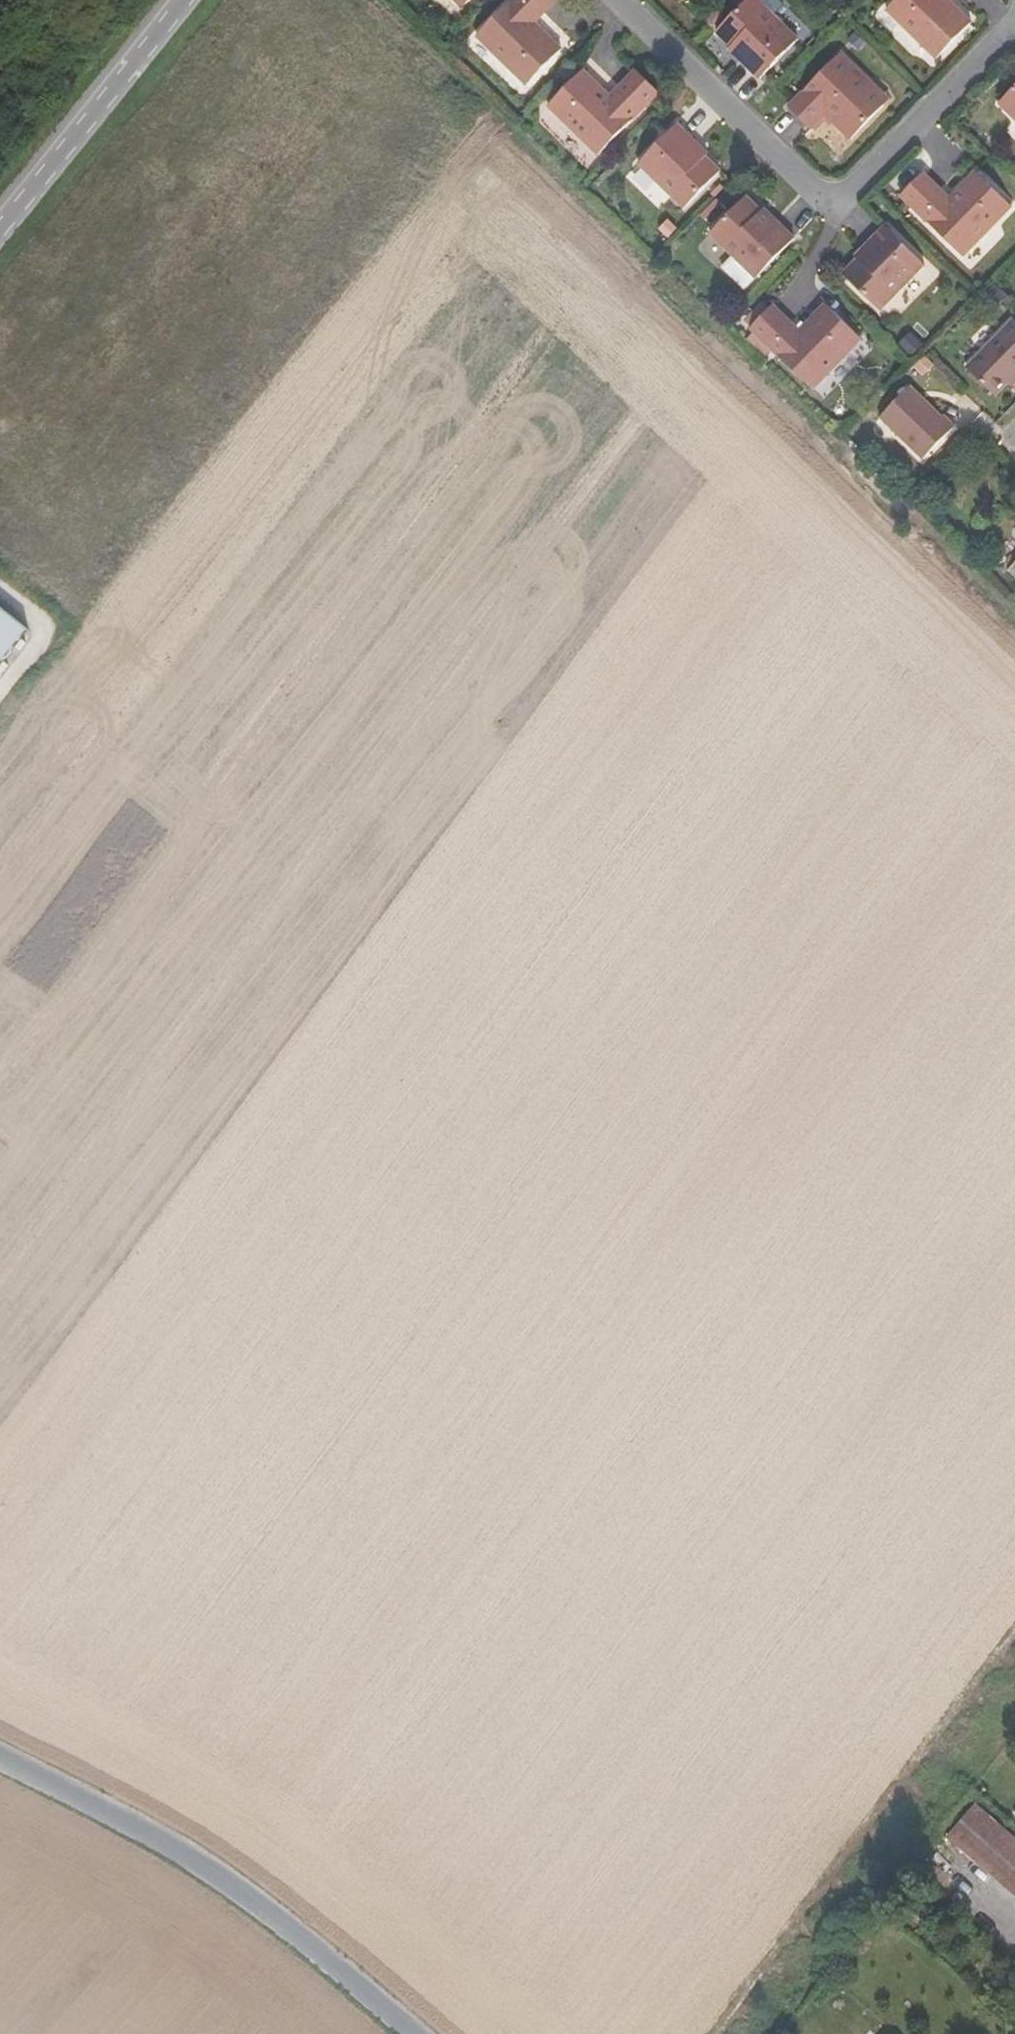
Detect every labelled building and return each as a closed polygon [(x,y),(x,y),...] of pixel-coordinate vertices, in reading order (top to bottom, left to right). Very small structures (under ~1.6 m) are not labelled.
[(476,0),(457,0),(467,9),(476,0)] [(528,85),(562,50),(536,23),(559,0),(515,0),(479,36),(528,85)] [(762,75),(800,36),(764,0),(741,0),(716,25),(746,55),(744,58),(762,75)] [(935,59),(970,24),(946,0),(897,0),(887,10),(935,59)] [(842,54),(792,104),(813,125),(827,112),(853,136),(889,100),(842,54)] [(584,72),(549,106),(598,155),(659,94),(637,72),(611,98),(584,72)] [(1000,105),(1014,121),(1014,91),(1000,105)] [(638,165),(687,212),(723,175),(692,145),(694,142),(677,126),(638,165)] [(963,256),(1010,208),(976,174),(948,200),(923,176),(902,196),(963,256)] [(747,199),(710,234),(732,256),(755,278),(793,240),(775,222),(772,225),(747,199)] [(844,276),(880,311),(923,266),(885,228),(867,245),(870,248),(844,276)] [(755,278),(732,256),(721,266),(744,289),(755,278)] [(813,390),(861,339),(826,306),(800,333),(773,308),(750,331),(813,390)] [(1014,320),(966,370),(995,398),(1014,377),(1014,322),(1014,320)] [(941,418),(910,388),(866,433),(909,475),(954,427),(943,416),(941,418)] [(1013,566),(1004,576),(1014,587),(1014,564),(1013,566)] [(0,603),(0,679),(36,633),(0,603)] [(947,1836),(976,1862),(1014,1895),(1014,1837),(976,1803),(947,1836)]
